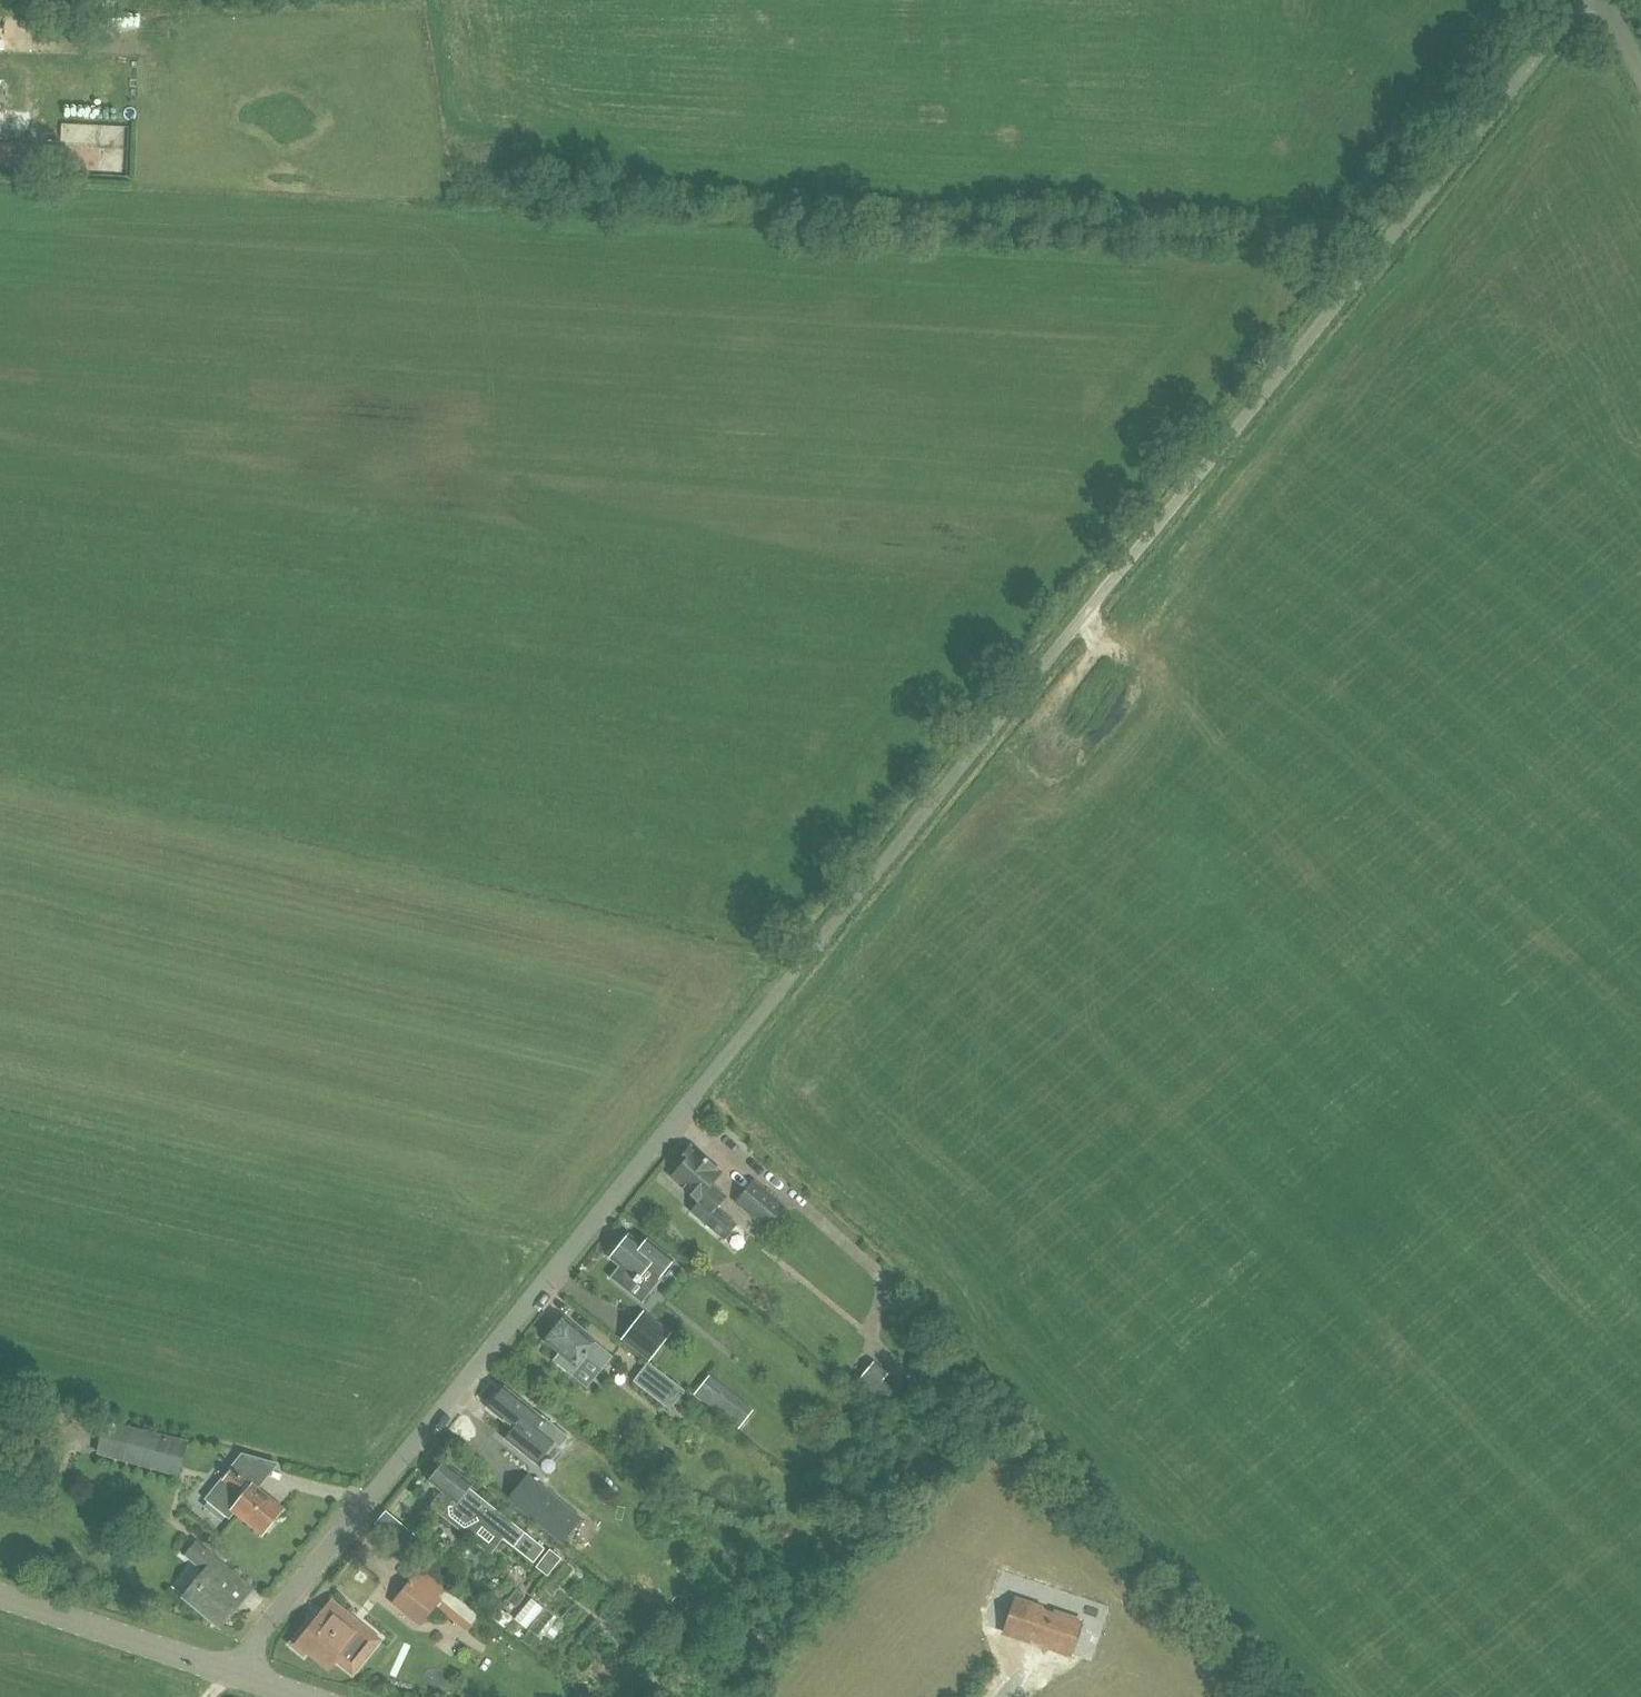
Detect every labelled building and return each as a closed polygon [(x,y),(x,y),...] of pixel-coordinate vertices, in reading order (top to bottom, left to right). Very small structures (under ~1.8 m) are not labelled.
[(130,151),(130,118),(68,117),(67,150),(130,151)] [(43,150),(43,137),(1,136),(1,149),(43,150)] [(46,138),(46,150),(65,150),(65,139),(46,138)] [(684,1190),(697,1201),(699,1200),(701,1202),(692,1212),(723,1238),(735,1223),(717,1208),(726,1196),(712,1184),(722,1172),(691,1147),(677,1164),(681,1167),(672,1177),(685,1188),(684,1190)] [(785,1206),(756,1182),(739,1203),(768,1226),(785,1206)] [(616,1244),(609,1253),(612,1256),(611,1257),(621,1265),(622,1266),(615,1276),(630,1288),(638,1279),(648,1268),(660,1277),(661,1276),(668,1268),(675,1259),(649,1239),(646,1243),(632,1232),(628,1237),(619,1247),(616,1244)] [(641,1311),(621,1336),(646,1356),(666,1331),(641,1311)] [(564,1319),(549,1339),(547,1341),(561,1352),(555,1360),(573,1374),(588,1356),(603,1368),(612,1355),(580,1330),(579,1331),(564,1319)] [(671,1408),(685,1390),(649,1363),(636,1381),(671,1408)] [(882,1380),(869,1397),(887,1412),(901,1395),(884,1381),(882,1380)] [(497,1394),(490,1404),(493,1407),(491,1409),(498,1413),(516,1428),(506,1439),(536,1463),(553,1442),(559,1447),(568,1436),(541,1415),(540,1415),(538,1413),(507,1389),(501,1397),(497,1394)] [(106,1424),(98,1458),(180,1477),(188,1443),(106,1424)] [(514,1546),(525,1533),(470,1486),(471,1484),(446,1463),(431,1480),(456,1501),(453,1505),(453,1513),(464,1522),(483,1520),(514,1546)] [(263,1534),(265,1532),(270,1533),(276,1525),(274,1520),(283,1510),(252,1484),(251,1486),(233,1471),(208,1502),(230,1521),(237,1512),(263,1534)] [(548,1495),(532,1516),(563,1541),(579,1520),(548,1495)] [(540,1562),(555,1572),(570,1552),(555,1541),(540,1562)] [(221,1627),(249,1591),(212,1562),(214,1559),(194,1543),(185,1555),(205,1572),(184,1598),(221,1627)] [(420,1568),(395,1600),(423,1623),(436,1607),(449,1591),(420,1568)] [(526,1579),(514,1569),(493,1596),(506,1605),(509,1601),(517,1607),(525,1595),(518,1590),(526,1579)] [(538,1592),(521,1612),(533,1622),(550,1602),(538,1592)] [(1078,1622),(1053,1614),(1017,1602),(1007,1632),(1068,1652),(1078,1622)] [(494,1603),(486,1612),(505,1628),(512,1619),(494,1603)] [(308,1622),(289,1645),(305,1658),(310,1652),(330,1668),(335,1662),(339,1656),(344,1660),(361,1638),(344,1625),(350,1617),(336,1606),(325,1621),(320,1617),(313,1626),(308,1622)] [(663,1637),(655,1632),(643,1648),(650,1654),(663,1637)]
